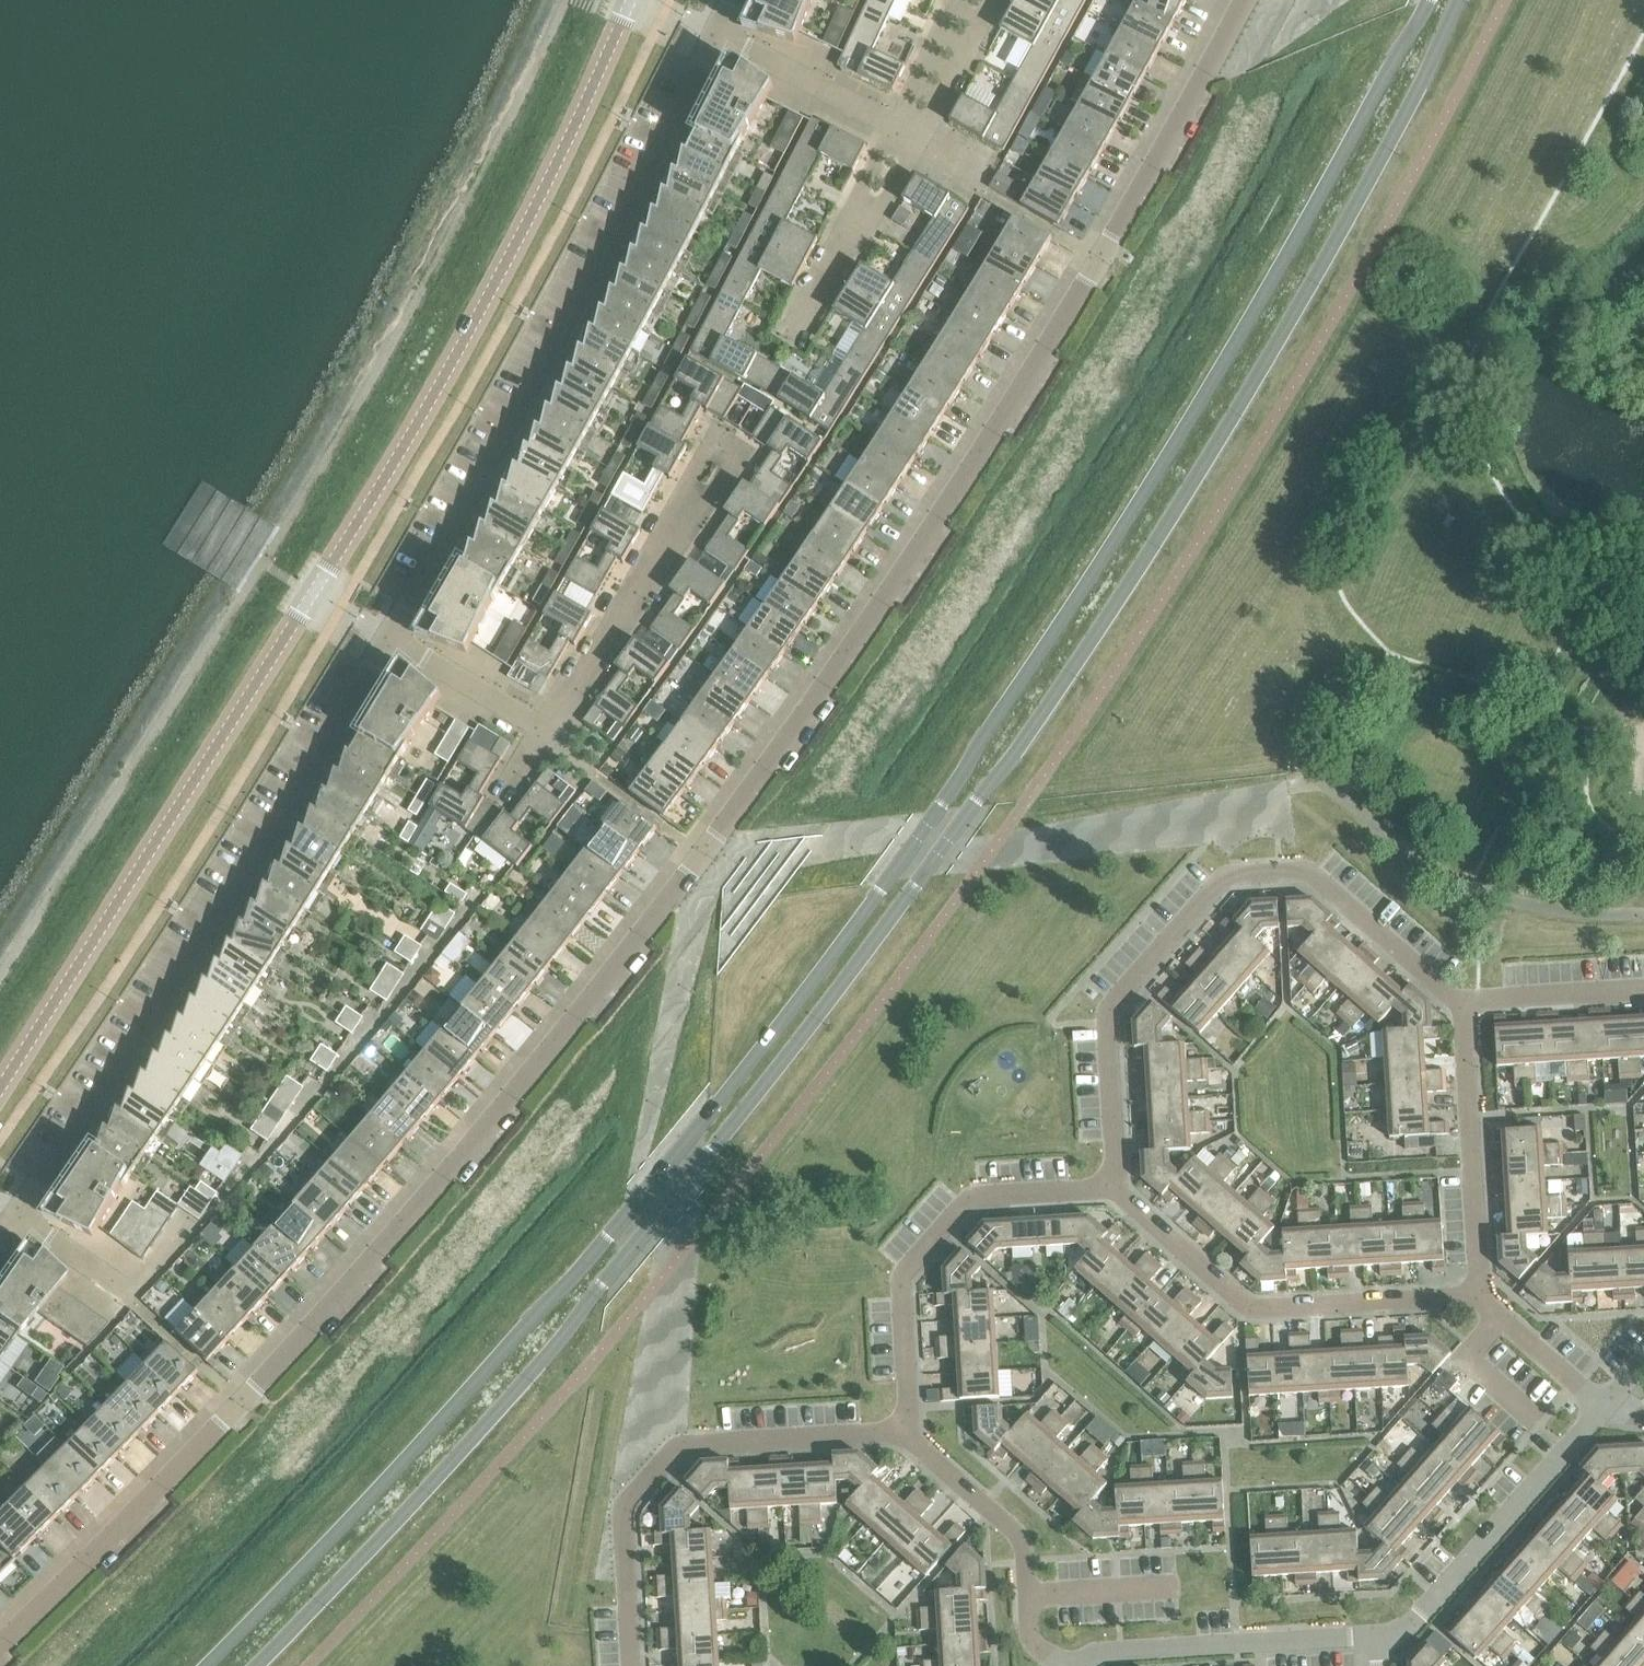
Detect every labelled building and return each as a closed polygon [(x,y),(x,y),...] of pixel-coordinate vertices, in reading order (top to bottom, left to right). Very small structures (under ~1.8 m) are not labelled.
[(753,11),(799,33),(799,32),(811,0),(759,0),(753,11)] [(865,7),(887,17),(895,0),(868,0),(865,7)] [(1012,7),(1066,36),(1086,0),(1057,0),(1057,1),(1055,0),(1016,0),(1012,7)] [(1133,5),(1172,26),(1186,1),(1185,0),(1136,0),(1133,5)] [(1133,5),(1120,30),(1158,51),(1172,26),(1133,5)] [(839,7),(830,26),(844,32),(853,13),(839,7)] [(871,52),(887,17),(865,7),(837,67),(892,93),(904,68),(871,52)] [(1031,47),(1012,81),(1034,93),(1066,36),(1012,7),(999,30),(1031,47)] [(844,32),(830,26),(822,44),(836,51),(844,32)] [(1120,30),(1105,56),(1144,77),(1158,51),(1120,30)] [(1066,50),(1059,62),(1069,68),(1076,55),(1066,50)] [(1105,56),(1092,81),(1130,102),(1144,77),(1105,56)] [(709,107),(696,134),(735,154),(743,140),(742,139),(766,100),(721,77),(707,106),(709,107)] [(1034,93),(1012,81),(994,115),(962,98),(949,122),(1003,152),(1034,93)] [(1092,81),(1078,106),(1116,128),(1130,102),(1092,81)] [(1036,103),(1031,112),(1040,118),(1041,119),(1047,109),(1036,103)] [(1078,106),(1063,131),(1102,153),(1116,128),(1078,106)] [(789,111),(779,129),(793,137),(803,118),(789,111)] [(811,119),(781,178),(803,190),(821,155),(853,172),(866,148),(811,119)] [(1023,126),(1018,135),(1027,141),(1033,132),(1023,126)] [(793,137),(779,129),(770,148),(784,155),(793,137)] [(1063,131),(1049,156),(1087,178),(1102,153),(1063,131)] [(684,142),(682,152),(725,174),(735,154),(696,134),(690,146),(685,143),(685,142),(684,142)] [(674,162),(672,172),(715,194),(725,174),(682,152),(679,165),(675,163),(675,162),(674,162)] [(1049,156),(1035,180),(1073,203),(1087,178),(1049,156)] [(664,182),(662,192),(705,214),(715,194),(672,172),(669,185),(665,183),(665,182),(664,182)] [(997,173),(989,187),(1005,196),(1013,182),(997,173)] [(764,174),(756,190),(764,194),(773,178),(764,174)] [(932,219),(912,252),(933,265),(968,209),(916,177),(902,200),(932,219)] [(781,178),(749,238),(805,264),(817,241),(785,224),(803,190),(781,178)] [(1073,203),(1035,180),(1020,206),(1057,229),(1073,203)] [(764,194),(756,190),(747,206),(756,210),(764,194)] [(654,202),(652,212),(694,234),(705,214),(662,192),(659,205),(654,203),(655,202),(654,202)] [(644,222),(641,231),(684,254),(695,234),(694,234),(652,212),(649,225),(644,223),(644,222)] [(743,214),(735,230),(744,234),(752,218),(743,214)] [(1013,218),(998,243),(1035,266),(1051,240),(1013,218)] [(744,234),(735,230),(727,246),(736,250),(744,234)] [(633,241),(631,251),(674,274),(684,254),(641,231),(639,245),(634,243),(634,242),(633,241)] [(749,238),(720,294),(742,306),(760,271),(792,288),(805,264),(749,238)] [(998,243),(983,267),(1021,291),(1035,266),(998,243)] [(623,261),(621,271),(663,294),(674,274),(631,251),(628,265),(624,262),(624,261),(623,261)] [(861,266),(847,288),(899,321),(933,265),(912,252),(891,285),(861,266)] [(723,254),(714,270),(723,274),(731,258),(723,254)] [(983,267),(968,292),(1006,315),(1021,291),(983,267)] [(723,274),(714,270),(706,286),(715,290),(723,274)] [(612,281),(610,291),(653,313),(663,294),(621,271),(618,284),(613,282),(613,281),(612,281)] [(938,276),(934,284),(941,289),(946,280),(938,276)] [(934,284),(928,294),(937,299),(942,289),(941,289),(934,284)] [(863,330),(843,363),(864,376),(899,321),(847,288),(832,311),(863,330)] [(602,301),(600,310),(642,333),(653,313),(610,291),(607,304),(603,302),(603,301),(602,301)] [(968,292),(953,317),(990,340),(1006,315),(968,292)] [(689,353),(761,390),(774,366),(724,340),(742,306),(720,294),(689,353)] [(702,294),(693,310),(702,314),(710,298),(702,294)] [(915,308),(907,321),(919,328),(923,322),(923,313),(915,308)] [(592,320),(589,330),(632,353),(642,333),(600,310),(597,324),(592,321),(593,320),(592,320)] [(702,314),(693,310),(685,326),(693,330),(702,314)] [(953,317),(938,341),(975,364),(990,340),(953,317)] [(581,340),(578,350),(621,373),(632,353),(589,330),(586,343),(581,341),(582,340),(581,340)] [(681,333),(672,349),(681,354),(689,338),(681,333)] [(922,366),(960,389),(975,364),(938,341),(922,366)] [(681,354),(672,349),(664,365),(672,370),(681,354)] [(570,360),(568,370),(610,393),(621,373),(578,350),(575,364),(571,361),(571,360),(570,360)] [(751,405),(752,405),(756,398),(753,396),(686,359),(674,381),(695,393),(681,418),(660,406),(648,427),(680,445),(681,444),(702,405),(707,408),(705,410),(723,420),(736,397),(751,405)] [(774,366),(761,390),(829,433),(864,376),(843,363),(822,396),(774,366)] [(922,366),(907,390),(944,414),(960,389),(922,366)] [(559,380),(557,389),(599,413),(610,393),(568,370),(565,383),(560,381),(560,380),(559,380)] [(877,371),(872,379),(880,384),(885,376),(877,371)] [(659,373),(651,389),(659,394),(668,378),(659,373)] [(549,399),(546,409),(588,432),(599,413),(557,389),(554,403),(549,400),(550,399),(549,399)] [(659,394),(651,389),(642,405),(651,410),(659,394)] [(907,390),(891,415),(929,438),(944,414),(907,390)] [(774,450),(749,487),(748,487),(778,508),(792,487),(772,474),(788,450),(808,464),(822,443),(756,398),(752,405),(766,415),(751,438),(768,449),(769,447),(774,450)] [(538,419),(536,429),(578,452),(588,432),(546,409),(543,422),(539,420),(539,419),(538,419)] [(638,413),(629,429),(638,434),(646,418),(638,413)] [(891,415),(876,438),(913,463),(929,438),(891,415)] [(686,448),(681,444),(680,445),(648,427),(637,449),(658,461),(644,486),(623,474),(603,511),(610,515),(618,500),(643,514),(665,473),(669,476),(668,478),(669,479),(686,448)] [(527,438),(525,448),(567,471),(578,452),(536,429),(533,442),(528,439),(528,438),(527,438)] [(638,434),(629,429),(620,445),(629,450),(638,434)] [(876,438),(860,463),(897,487),(913,463),(876,438)] [(516,458),(514,468),(556,491),(567,471),(525,448),(521,461),(517,459),(517,458),(516,458)] [(616,453),(607,468),(616,473),(625,457),(616,453)] [(860,463),(845,486),(881,511),(897,487),(860,463)] [(505,477),(502,487),(545,511),(556,491),(514,468),(511,481),(506,478),(506,477),(505,477)] [(616,473),(607,468),(598,484),(607,489),(616,473)] [(727,568),(718,581),(725,586),(748,552),(728,538),(744,514),(765,528),(778,508),(748,487),(749,487),(743,483),(723,512),(724,513),(726,511),(730,514),(704,552),(727,568)] [(845,486),(829,511),(865,535),(881,511),(845,486)] [(494,497),(492,506),(534,530),(545,511),(502,487),(499,500),(495,498),(495,497),(494,497)] [(594,492),(585,508),(594,513),(603,497),(594,492)] [(791,502),(782,514),(791,520),(800,508),(791,502)] [(483,516),(481,526),(522,550),(534,530),(492,506),(489,520),(484,517),(484,516),(483,516)] [(594,513),(585,508),(576,524),(585,528),(594,513)] [(640,532),(610,515),(603,511),(590,533),(611,545),(597,570),(576,558),(555,594),(563,598),(571,583),(595,597),(618,557),(622,560),(621,562),(622,563),(640,532)] [(829,511),(813,534),(849,559),(865,535),(829,511)] [(472,535),(470,545),(511,569),(522,550),(481,526),(477,539),(473,536),(473,535),(472,535)] [(572,531),(563,547),(572,552),(580,536),(572,531)] [(813,534),(796,558),(833,583),(849,559),(813,534)] [(461,555),(458,565),(500,589),(511,569),(470,545),(466,558),(462,556),(462,555),(461,555)] [(756,552),(751,560),(761,567),(767,559),(756,552)] [(796,558),(780,582),(817,607),(833,583),(796,558)] [(672,646),(662,659),(669,664),(694,630),(674,616),(691,593),(710,607),(725,586),(718,581),(690,561),(669,590),(670,591),(671,589),(676,592),(650,630),(672,646)] [(749,563),(743,571),(751,576),(755,575),(759,569),(749,563)] [(500,589),(458,565),(451,594),(444,591),(428,619),(471,644),(472,643),(491,601),(492,602),(500,589)] [(550,570),(541,586),(549,591),(558,575),(550,570)] [(780,582),(764,606),(800,631),(817,607),(780,582)] [(549,591),(541,586),(532,602),(541,607),(549,591)] [(592,616),(563,598),(555,594),(543,616),(564,628),(549,653),(528,641),(516,662),(508,676),(515,681),(523,667),(547,681),(570,641),(575,644),(573,646),(575,647),(592,616)] [(764,606),(748,629),(784,655),(800,631),(764,606)] [(513,622),(502,640),(516,648),(526,630),(513,622)] [(748,629),(731,653),(767,678),(784,655),(748,629)] [(702,633),(698,637),(705,642),(708,638),(702,633)] [(669,664),(662,659),(635,639),(614,668),(615,669),(616,666),(621,670),(593,707),(616,723),(607,736),(613,741),(638,708),(618,693),(635,670),(655,685),(669,664)] [(516,648),(502,640),(492,658),(506,666),(516,648)] [(731,653),(714,676),(750,702),(767,678),(731,653)] [(714,676),(697,700),(733,726),(750,702),(714,676)] [(377,711),(361,736),(399,759),(407,746),(406,745),(435,708),(391,681),(374,709),(377,711)] [(697,700),(681,723),(716,749),(733,726),(697,700)] [(651,701),(643,712),(657,722),(665,711),(651,701)] [(446,735),(444,738),(458,746),(469,729),(455,720),(446,735)] [(681,723),(664,746),(699,772),(716,749),(681,723)] [(442,787),(429,808),(475,835),(495,806),(483,799),(481,801),(477,799),(501,759),(491,753),(499,740),(478,727),(475,732),(470,740),(457,762),(477,775),(473,781),(463,799),(442,787)] [(635,727),(627,738),(635,744),(643,732),(635,727)] [(349,744),(346,754),(388,779),(399,759),(361,736),(354,748),(350,745),(350,744),(349,744)] [(434,756),(448,764),(458,746),(444,738),(434,756)] [(618,746),(610,756),(619,763),(627,753),(618,746)] [(664,746),(647,769),(682,796),(699,772),(664,746)] [(338,763),(335,773),(376,798),(376,797),(388,779),(346,754),(343,767),(338,764),(339,763),(338,763)] [(682,796),(647,769),(629,793),(664,820),(682,796)] [(326,782),(323,792),(364,817),(371,822),(372,821),(384,802),(376,797),(376,798),(335,773),(331,786),(327,783),(327,782),(326,782)] [(426,780),(417,796),(425,801),(435,785),(426,780)] [(482,841),(474,851),(499,870),(506,860),(510,862),(517,868),(532,848),(514,832),(525,817),(530,811),(550,825),(565,806),(575,793),(568,788),(558,800),(536,783),(508,820),(504,816),(506,814),(495,806),(475,835),(482,841)] [(588,791),(598,798),(602,792),(593,784),(588,791)] [(314,801),(311,811),(352,836),(364,817),(323,792),(319,805),(315,802),(315,801),(314,801)] [(425,801),(417,796),(407,811),(416,816),(425,801)] [(621,803),(603,827),(638,854),(643,847),(656,830),(621,803)] [(574,805),(567,813),(580,822),(586,815),(574,805)] [(303,820),(300,830),(340,855),(352,836),(311,811),(308,824),(303,821),(303,820)] [(417,828),(408,844),(421,851),(435,826),(422,819),(417,828)] [(399,838),(408,844),(417,828),(409,822),(399,838)] [(603,827),(586,850),(621,877),(625,870),(638,854),(603,827)] [(291,839),(288,849),(328,874),(340,855),(300,830),(296,843),(291,840),(292,839),(291,839)] [(553,834),(542,849),(552,857),(564,842),(553,834)] [(279,858),(276,868),(316,893),(328,874),(288,849),(284,862),(280,859),(280,858),(279,858)] [(586,850),(568,873),(603,900),(621,877),(586,850)] [(267,876),(264,887),(304,912),(316,894),(316,893),(276,868),(272,880),(268,878),(268,877),(267,876)] [(568,873),(550,895),(585,923),(603,900),(568,873)] [(445,893),(460,902),(465,894),(450,884),(445,893)] [(255,895),(252,906),(292,931),(304,912),(264,887),(260,899),(256,897),(256,896),(255,895)] [(550,895),(533,918),(567,945),(585,923),(550,895)] [(1302,927),(1312,936),(1313,937),(1331,916),(1312,899),(1285,901),(1287,928),(1302,927)] [(1250,903),(1234,922),(1233,923),(1254,941),(1254,940),(1263,930),(1278,929),(1277,901),(1250,903)] [(438,904),(433,912),(448,922),(453,913),(438,904)] [(243,914),(240,924),(280,950),(292,931),(252,906),(248,918),(244,915),(244,914),(243,914)] [(448,922),(433,912),(428,921),(443,930),(448,922)] [(1233,937),(1222,948),(1252,974),(1270,954),(1254,940),(1254,941),(1233,923),(1234,922),(1226,915),(1218,924),(1233,937)] [(1297,979),(1305,986),(1344,942),(1333,931),(1339,923),(1331,916),(1313,937),(1312,936),(1297,953),(1310,964),(1297,979)] [(533,918),(515,940),(549,968),(554,961),(567,945),(533,918)] [(428,921),(420,932),(437,942),(444,931),(443,930),(428,921)] [(231,933),(228,943),(268,969),(280,950),(240,924),(236,937),(232,934),(232,933),(231,933)] [(466,926),(462,932),(465,935),(470,929),(466,926)] [(405,937),(399,945),(414,954),(420,946),(405,937)] [(515,940),(497,963),(531,991),(536,985),(549,968),(515,940)] [(1326,978),(1338,989),(1371,951),(1363,944),(1356,952),(1344,942),(1305,986),(1313,993),(1326,978)] [(219,952),(216,962),(256,988),(268,969),(228,943),(224,956),(219,953),(220,952),(219,952)] [(414,954),(399,945),(394,953),(409,963),(414,954)] [(448,947),(442,955),(454,964),(461,956),(449,946),(448,947)] [(1197,947),(1190,955),(1234,994),(1252,974),(1222,948),(1212,960),(1197,947)] [(1336,1014),(1344,1021),(1383,976),(1372,966),(1379,958),(1371,951),(1338,989),(1349,999),(1336,1014)] [(1198,976),(1188,988),(1217,1014),(1234,994),(1190,955),(1183,963),(1198,976)] [(207,971),(204,981),(244,1007),(256,988),(216,962),(212,975),(207,972),(207,971)] [(497,963),(479,986),(513,1013),(531,991),(497,963)] [(387,965),(380,975),(381,975),(395,985),(397,986),(404,976),(387,965)] [(432,967),(423,977),(435,987),(440,981),(438,979),(441,975),(432,967)] [(381,975),(375,983),(390,993),(395,985),(381,975)] [(1378,1024),(1393,1007),(1392,1007),(1410,986),(1402,979),(1395,987),(1383,976),(1344,1021),(1352,1028),(1365,1013),(1378,1024)] [(194,990),(191,999),(232,1026),(243,1007),(244,1007),(204,981),(199,994),(195,991),(195,990),(194,990)] [(390,993),(375,983),(370,992),(385,1001),(390,993)] [(479,986),(460,1008),(494,1036),(500,1030),(513,1013),(479,986)] [(1217,1014),(1188,988),(1177,999),(1163,986),(1155,995),(1199,1034),(1217,1014)] [(1403,1016),(1403,1030),(1404,1031),(1431,1029),(1431,1028),(1430,1003),(1410,986),(1392,1007),(1393,1007),(1403,1016)] [(413,991),(406,1000),(417,1009),(424,1000),(413,991)] [(179,1018),(219,1044),(219,1045),(232,1026),(191,999),(187,1012),(183,1010),(183,1009),(182,1008),(179,1018)] [(1264,1000),(1255,1011),(1267,1019),(1275,1008),(1264,1000)] [(1132,1022),(1134,1048),(1162,1046),(1161,1046),(1161,1032),(1171,1021),(1150,1002),(1132,1022)] [(346,1007),(341,1015),(355,1025),(361,1017),(346,1007)] [(460,1008),(442,1030),(476,1058),(481,1052),(494,1036),(460,1008)] [(1626,1019),(1629,1078),(1640,1078),(1639,1058),(1643,1058),(1643,1008),(1641,1008),(1641,1018),(1626,1019)] [(1589,1022),(1573,1023),(1577,1082),(1588,1081),(1587,1061),(1602,1060),(1599,1010),(1588,1011),(1589,1022)] [(1610,1010),(1599,1010),(1602,1060),(1618,1059),(1619,1079),(1629,1078),(1626,1019),(1610,1020),(1610,1010)] [(394,1013),(388,1021),(394,1026),(398,1029),(404,1021),(394,1013)] [(1557,1013),(1547,1014),(1550,1064),(1565,1063),(1566,1082),(1577,1082),(1573,1023),(1558,1023),(1557,1013)] [(1537,1025),(1521,1026),(1525,1085),(1535,1084),(1534,1065),(1550,1064),(1547,1014),(1536,1014),(1537,1025)] [(355,1025),(341,1015),(335,1024),(350,1033),(355,1025)] [(1525,1085),(1521,1026),(1505,1027),(1505,1016),(1493,1017),(1496,1067),(1513,1066),(1514,1086),(1525,1085)] [(170,1027),(167,1037),(207,1063),(219,1044),(179,1018),(175,1031),(171,1028),(171,1027),(170,1027)] [(388,1021),(381,1028),(387,1033),(394,1026),(388,1021)] [(1383,1031),(1384,1059),(1424,1056),(1423,1041),(1442,1039),(1442,1028),(1431,1028),(1431,1029),(1404,1031),(1403,1030),(1383,1031)] [(442,1030),(424,1052),(458,1080),(476,1058),(442,1030)] [(158,1045),(154,1055),(195,1082),(207,1063),(167,1037),(162,1050),(158,1047),(159,1046),(158,1045)] [(1355,1040),(1344,1045),(1349,1055),(1360,1050),(1355,1040)] [(368,1044),(362,1052),(368,1058),(375,1050),(368,1044)] [(1145,1058),(1146,1074),(1205,1070),(1205,1059),(1185,1061),(1184,1044),(1161,1046),(1162,1046),(1134,1048),(1135,1059),(1145,1058)] [(321,1045),(316,1054),(331,1063),(336,1055),(321,1045)] [(424,1052),(406,1074),(439,1102),(458,1080),(424,1052)] [(331,1063),(316,1054),(310,1062),(325,1072),(331,1063)] [(145,1064),(142,1074),(182,1101),(195,1082),(154,1055),(150,1068),(146,1065),(146,1064),(145,1064)] [(1384,1059),(1386,1085),(1445,1081),(1444,1071),(1425,1072),(1424,1056),(1384,1059)] [(1215,1059),(1205,1059),(1205,1070),(1207,1070),(1215,1070),(1215,1059)] [(1356,1062),(1341,1063),(1343,1088),(1357,1087),(1356,1062)] [(1215,1070),(1207,1070),(1208,1087),(1220,1087),(1219,1069),(1215,1070)] [(1136,1090),(1137,1101),(1187,1098),(1186,1082),(1206,1081),(1205,1070),(1146,1074),(1147,1089),(1136,1090)] [(129,1093),(169,1119),(170,1119),(182,1101),(142,1074),(138,1087),(133,1084),(134,1083),(133,1082),(129,1093)] [(406,1074),(387,1097),(420,1125),(425,1119),(439,1102),(406,1074)] [(287,1077),(281,1085),(296,1095),(302,1087),(287,1077)] [(1619,1084),(1603,1085),(1605,1105),(1627,1103),(1626,1088),(1630,1088),(1629,1078),(1619,1079),(1619,1084)] [(1386,1085),(1387,1111),(1427,1109),(1426,1093),(1445,1092),(1445,1081),(1386,1085)] [(296,1095),(281,1085),(276,1094),(290,1103),(296,1095)] [(120,1101),(117,1111),(157,1138),(169,1119),(129,1093),(125,1105),(121,1101),(120,1101)] [(276,1094),(268,1104),(283,1114),(290,1103),(276,1094)] [(1586,1095),(1578,1095),(1579,1106),(1587,1106),(1586,1095)] [(387,1097),(368,1118),(401,1147),(420,1125),(387,1097)] [(1148,1111),(1149,1126),(1208,1123),(1208,1112),(1188,1113),(1187,1098),(1137,1101),(1138,1111),(1148,1111)] [(262,1114),(276,1124),(283,1114),(268,1104),(262,1114)] [(1427,1109),(1387,1111),(1389,1138),(1448,1134),(1447,1123),(1428,1124),(1427,1109)] [(108,1120),(104,1130),(144,1156),(157,1138),(117,1111),(113,1124),(108,1121),(109,1120),(108,1120)] [(262,1114),(256,1123),(271,1133),(276,1124),(262,1114)] [(368,1118),(350,1140),(383,1169),(401,1147),(368,1118)] [(271,1133),(256,1123),(251,1131),(265,1141),(271,1133)] [(1140,1142),(1140,1153),(1168,1152),(1190,1151),(1189,1135),(1209,1133),(1208,1123),(1149,1126),(1150,1142),(1140,1142)] [(301,1128),(297,1132),(306,1139),(309,1135),(301,1128)] [(1502,1143),(1503,1158),(1562,1155),(1561,1144),(1542,1145),(1540,1129),(1491,1132),(1492,1143),(1502,1143)] [(95,1138),(92,1148),(132,1175),(144,1156),(104,1130),(100,1142),(96,1139),(96,1138),(95,1138)] [(350,1140),(331,1162),(364,1191),(383,1169),(350,1140)] [(226,1145),(221,1153),(235,1163),(241,1155),(226,1145)] [(132,1175),(92,1148),(82,1177),(75,1173),(57,1199),(99,1228),(122,1188),(123,1188),(132,1175)] [(1238,1151),(1229,1161),(1237,1167),(1245,1157),(1238,1151)] [(1142,1179),(1162,1196),(1180,1176),(1179,1175),(1169,1166),(1168,1152),(1140,1153),(1142,1179)] [(235,1163),(221,1153),(215,1162),(230,1172),(235,1163)] [(1176,1196),(1188,1206),(1227,1162),(1219,1155),(1206,1169),(1194,1158),(1179,1175),(1180,1176),(1162,1196),(1170,1203),(1176,1196)] [(1493,1175),(1494,1185),(1544,1182),(1543,1167),(1563,1165),(1562,1155),(1503,1158),(1504,1174),(1493,1175)] [(331,1162),(312,1183),(345,1212),(350,1206),(364,1191),(331,1162)] [(1193,1224),(1201,1231),(1234,1194),(1222,1183),(1235,1169),(1227,1162),(1188,1206),(1200,1216),(1193,1224)] [(265,1165),(259,1173),(268,1181),(275,1173),(265,1165)] [(1269,1178),(1260,1187),(1268,1194),(1277,1185),(1269,1178)] [(195,1191),(210,1201),(215,1193),(201,1182),(195,1191)] [(1505,1195),(1506,1211),(1565,1207),(1565,1197),(1545,1198),(1544,1182),(1494,1185),(1495,1196),(1505,1195)] [(312,1183),(293,1205),(326,1234),(331,1228),(345,1212),(312,1183)] [(1370,1184),(1359,1184),(1360,1196),(1370,1196),(1370,1184)] [(1306,1186),(1296,1187),(1297,1211),(1308,1210),(1306,1186)] [(1216,1230),(1227,1241),(1267,1196),(1258,1189),(1245,1204),(1234,1194),(1201,1231),(1209,1238),(1216,1230)] [(1232,1259),(1240,1266),(1259,1246),(1274,1229),(1262,1218),(1275,1203),(1267,1196),(1227,1241),(1239,1251),(1232,1259)] [(1403,1224),(1387,1225),(1390,1275),(1401,1275),(1401,1264),(1416,1263),(1412,1204),(1402,1205),(1403,1224)] [(1423,1204),(1412,1204),(1416,1263),(1432,1262),(1432,1273),(1444,1272),(1441,1222),(1424,1223),(1423,1204)] [(293,1205),(273,1227),(306,1256),(311,1250),(326,1234),(293,1205)] [(1351,1228),(1335,1229),(1338,1279),(1349,1278),(1348,1267),(1364,1266),(1360,1207),(1349,1208),(1351,1228)] [(1371,1207),(1360,1207),(1364,1266),(1379,1265),(1380,1276),(1390,1275),(1387,1225),(1372,1226),(1371,1207)] [(1497,1227),(1497,1238),(1525,1236),(1525,1237),(1547,1236),(1546,1219),(1566,1218),(1565,1207),(1506,1211),(1507,1226),(1497,1227)] [(1282,1232),(1283,1254),(1284,1254),(1286,1282),(1296,1281),(1296,1271),(1311,1270),(1308,1210),(1297,1211),(1298,1231),(1282,1232)] [(1318,1210),(1308,1210),(1311,1270),(1327,1269),(1327,1279),(1338,1279),(1335,1229),(1320,1230),(1318,1210)] [(1603,1210),(1592,1210),(1593,1220),(1593,1232),(1604,1231),(1603,1210)] [(207,1228),(200,1236),(214,1249),(223,1239),(219,1235),(227,1225),(217,1216),(208,1227),(207,1228)] [(1078,1245),(1088,1254),(1089,1254),(1107,1234),(1107,1233),(1088,1217),(1062,1218),(1063,1246),(1078,1245)] [(1011,1249),(1063,1246),(1062,1218),(1009,1222),(1011,1249)] [(1583,1220),(1582,1222),(1583,1233),(1593,1232),(1593,1220),(1583,1220)] [(996,1250),(1011,1249),(1009,1222),(983,1223),(966,1243),(986,1261),(996,1250)] [(1074,1270),(1095,1288),(1121,1258),(1109,1248),(1122,1233),(1114,1225),(1107,1233),(1107,1234),(1089,1254),(1088,1254),(1074,1270)] [(273,1227),(254,1248),(287,1277),(306,1256),(273,1227)] [(1621,1250),(1624,1300),(1634,1299),(1634,1289),(1643,1288),(1643,1229),(1635,1230),(1636,1249),(1621,1250)] [(1604,1231),(1593,1232),(1597,1291),(1612,1290),(1613,1301),(1624,1300),(1621,1250),(1605,1251),(1604,1231)] [(1567,1253),(1569,1275),(1571,1303),(1582,1303),(1581,1292),(1597,1291),(1593,1232),(1583,1233),(1584,1252),(1567,1253)] [(1525,1236),(1497,1238),(1499,1264),(1519,1281),(1537,1261),(1526,1251),(1525,1237),(1525,1236)] [(0,1276),(0,1324),(16,1336),(36,1313),(86,1347),(108,1324),(57,1288),(65,1279),(25,1240),(0,1276)] [(1259,1246),(1240,1266),(1260,1283),(1286,1282),(1284,1254),(1283,1254),(1269,1255),(1259,1246)] [(254,1248),(235,1269),(267,1299),(287,1277),(254,1248)] [(942,1269),(944,1294),(944,1295),(971,1294),(971,1293),(970,1279),(980,1268),(960,1249),(942,1269)] [(1095,1288),(1114,1305),(1154,1261),(1146,1254),(1133,1268),(1121,1258),(1095,1288)] [(180,1258),(172,1267),(181,1275),(189,1266),(180,1258)] [(1119,1323),(1127,1330),(1160,1293),(1149,1283),(1162,1268),(1154,1261),(1114,1305),(1126,1315),(1119,1323)] [(1569,1275),(1555,1276),(1544,1266),(1525,1287),(1545,1305),(1571,1303),(1569,1275)] [(235,1269),(215,1290),(248,1320),(267,1299),(235,1269)] [(162,1280),(155,1287),(162,1294),(169,1287),(162,1280)] [(1142,1330),(1154,1340),(1193,1296),(1185,1288),(1172,1303),(1160,1293),(1127,1330),(1135,1337),(1142,1330)] [(215,1290),(196,1311),(228,1341),(234,1335),(248,1320),(215,1290)] [(954,1305),(955,1321),(994,1319),(992,1291),(971,1293),(971,1294),(944,1295),(944,1294),(933,1295),(934,1307),(954,1305)] [(1154,1340),(1173,1357),(1200,1328),(1188,1317),(1201,1303),(1193,1296),(1154,1340)] [(228,1341),(196,1311),(176,1333),(208,1363),(228,1341)] [(936,1338),(937,1348),(996,1345),(994,1319),(955,1321),(956,1337),(936,1338)] [(1173,1357),(1193,1374),(1193,1375),(1205,1362),(1205,1363),(1233,1331),(1224,1323),(1211,1338),(1200,1328),(1173,1357)] [(15,1336),(16,1336),(0,1324),(0,1357),(15,1336)] [(1394,1348),(1378,1349),(1381,1389),(1408,1387),(1407,1366),(1406,1366),(1404,1339),(1405,1338),(1405,1328),(1393,1329),(1394,1348)] [(1342,1352),(1326,1352),(1329,1402),(1340,1402),(1339,1391),(1355,1390),(1351,1331),(1340,1332),(1342,1352)] [(1362,1331),(1351,1331),(1355,1390),(1381,1389),(1378,1349),(1363,1350),(1362,1331)] [(1276,1395),(1302,1393),(1299,1334),(1288,1335),(1289,1355),(1274,1356),(1276,1395)] [(1299,1334),(1302,1393),(1318,1392),(1318,1403),(1329,1402),(1326,1352),(1310,1353),(1309,1334),(1299,1334)] [(1249,1397),(1276,1395),(1274,1356),(1258,1357),(1257,1337),(1245,1338),(1249,1397)] [(1430,1337),(1405,1338),(1404,1339),(1406,1366),(1407,1366),(1421,1365),(1432,1375),(1450,1355),(1430,1337)] [(1039,1342),(1027,1342),(1027,1348),(1033,1353),(1040,1353),(1039,1342)] [(166,1343),(146,1364),(178,1395),(198,1373),(166,1343)] [(957,1358),(958,1373),(997,1371),(996,1345),(937,1348),(937,1359),(957,1358)] [(1136,1361),(1125,1373),(1130,1378),(1141,1366),(1136,1361)] [(1193,1375),(1193,1374),(1186,1382),(1206,1400),(1232,1398),(1231,1370),(1215,1371),(1205,1363),(1205,1362),(1193,1375)] [(146,1364),(126,1385),(158,1416),(163,1410),(178,1395),(146,1364)] [(44,1369),(34,1383),(48,1392),(57,1378),(44,1369)] [(997,1371),(958,1373),(959,1389),(939,1390),(940,1402),(999,1398),(997,1371)] [(1446,1389),(1449,1392),(1457,1382),(1444,1371),(1436,1380),(1446,1389)] [(1436,1380),(1430,1386),(1441,1395),(1446,1389),(1436,1380)] [(126,1385),(106,1406),(138,1437),(158,1416),(126,1385)] [(62,1386),(55,1393),(65,1402),(72,1394),(62,1386)] [(36,1389),(30,1398),(39,1404),(46,1395),(36,1389)] [(1163,1391),(1156,1398),(1164,1405),(1170,1398),(1163,1391)] [(106,1406),(86,1426),(117,1457),(138,1437),(106,1406)] [(975,1435),(994,1452),(1012,1432),(1012,1431),(1002,1422),(1001,1407),(973,1409),(975,1435)] [(1444,1408),(1436,1416),(1481,1455),(1491,1443),(1499,1450),(1507,1441),(1469,1408),(1458,1421),(1444,1408)] [(1009,1452),(1021,1462),(1060,1418),(1052,1411),(1039,1425),(1027,1414),(1012,1431),(1012,1432),(994,1452),(1002,1460),(1009,1452)] [(34,1416),(24,1427),(34,1437),(44,1427),(34,1416)] [(1444,1437),(1434,1449),(1471,1482),(1478,1474),(1470,1467),(1481,1455),(1436,1416),(1429,1424),(1444,1437)] [(1096,1417),(1085,1430),(1105,1446),(1110,1440),(1115,1434),(1096,1417)] [(1026,1480),(1034,1487),(1067,1450),(1055,1439),(1068,1425),(1060,1418),(1021,1462),(1032,1472),(1026,1480)] [(1304,1423),(1294,1423),(1294,1437),(1305,1436),(1304,1423)] [(86,1426),(66,1447),(97,1478),(103,1472),(117,1457),(86,1426)] [(1115,1434),(1110,1440),(1118,1448),(1124,1441),(1115,1434)] [(1048,1487),(1060,1497),(1099,1452),(1091,1445),(1078,1460),(1067,1450),(1034,1487),(1042,1494),(1048,1487)] [(1623,1447),(1625,1475),(1639,1474),(1643,1478),(1643,1446),(1623,1447)] [(66,1447),(46,1467),(77,1498),(96,1479),(97,1478),(66,1447)] [(1409,1447),(1402,1455),(1446,1494),(1456,1483),(1464,1490),(1471,1482),(1434,1449),(1424,1460),(1409,1447)] [(1597,1449),(1580,1468),(1600,1487),(1601,1486),(1610,1476),(1625,1475),(1623,1447),(1597,1449)] [(1065,1515),(1073,1522),(1091,1501),(1092,1502),(1107,1485),(1094,1474),(1107,1460),(1099,1452),(1060,1497),(1072,1507),(1065,1515)] [(849,1481),(859,1490),(860,1490),(878,1469),(877,1469),(858,1453),(833,1454),(834,1482),(835,1482),(849,1481)] [(837,1504),(835,1482),(834,1482),(833,1454),(821,1455),(822,1465),(807,1466),(810,1525),(821,1525),(820,1505),(837,1504)] [(1409,1476),(1399,1488),(1436,1521),(1444,1513),(1436,1506),(1446,1494),(1402,1455),(1395,1463),(1409,1476)] [(767,1508),(783,1507),(780,1457),(769,1458),(770,1468),(754,1469),(758,1528),(769,1528),(767,1508)] [(800,1526),(810,1525),(807,1466),(791,1467),(790,1457),(780,1457),(783,1507),(798,1506),(800,1526)] [(715,1489),(728,1488),(729,1488),(727,1460),(702,1462),(684,1482),(705,1500),(715,1489)] [(747,1529),(758,1528),(754,1469),(739,1470),(738,1460),(727,1460),(729,1488),(728,1488),(730,1510),(746,1509),(747,1529)] [(845,1506),(866,1524),(892,1494),(880,1484),(893,1469),(884,1461),(877,1469),(878,1469),(860,1490),(859,1490),(845,1506)] [(1183,1484),(1168,1485),(1171,1535),(1182,1534),(1181,1523),(1196,1522),(1193,1463),(1182,1464),(1183,1484)] [(1203,1463),(1193,1463),(1196,1522),(1212,1521),(1213,1532),(1224,1531),(1221,1481),(1205,1482),(1203,1463)] [(1151,1466),(1140,1467),(1144,1526),(1160,1525),(1160,1535),(1171,1535),(1168,1485),(1152,1486),(1151,1466)] [(46,1467),(25,1488),(56,1519),(77,1498),(46,1467)] [(1115,1488),(1116,1510),(1117,1510),(1118,1538),(1129,1537),(1128,1527),(1144,1526),(1140,1467),(1130,1467),(1131,1487),(1115,1488)] [(1580,1483),(1570,1495),(1614,1534),(1621,1526),(1606,1513),(1617,1501),(1601,1486),(1600,1487),(1580,1468),(1572,1477),(1580,1483)] [(1374,1486),(1367,1495),(1411,1534),(1422,1522),(1429,1529),(1436,1521),(1399,1488),(1389,1500),(1374,1486)] [(25,1488),(5,1508),(36,1539),(56,1519),(25,1488)] [(660,1509),(662,1534),(662,1535),(690,1533),(689,1532),(689,1518),(699,1507),(678,1489),(660,1509)] [(866,1524),(886,1542),(925,1496),(917,1489),(904,1504),(892,1494),(866,1524)] [(1635,1500),(1643,1508),(1643,1489),(1635,1500)] [(1364,1528),(1380,1543),(1381,1542),(1402,1560),(1409,1552),(1401,1545),(1411,1534),(1367,1495),(1360,1503),(1375,1516),(1364,1528)] [(1552,1500),(1545,1508),(1582,1541),(1592,1529),(1607,1542),(1614,1534),(1570,1495),(1559,1507),(1552,1500)] [(886,1542),(906,1559),(932,1528),(920,1518),(933,1503),(925,1496),(886,1542)] [(1091,1501),(1073,1522),(1092,1539),(1118,1538),(1117,1510),(1116,1510),(1102,1511),(1092,1502),(1091,1501)] [(0,1513),(0,1574),(36,1539),(5,1508),(0,1513)] [(1545,1523),(1535,1534),(1579,1574),(1586,1566),(1572,1553),(1582,1541),(1545,1508),(1537,1516),(1545,1523)] [(1631,1523),(1642,1532),(1643,1530),(1643,1509),(1631,1523)] [(730,1510),(716,1511),(730,1524),(730,1510)] [(1339,1513),(1328,1514),(1332,1573),(1347,1572),(1348,1582),(1358,1581),(1357,1554),(1358,1554),(1356,1532),(1340,1533),(1339,1513)] [(1318,1534),(1303,1535),(1306,1585),(1317,1584),(1316,1574),(1332,1573),(1328,1514),(1317,1514),(1318,1534)] [(1286,1516),(1275,1517),(1279,1576),(1295,1575),(1295,1585),(1306,1585),(1303,1535),(1287,1536),(1286,1516)] [(1279,1576),(1275,1517),(1265,1518),(1266,1537),(1249,1538),(1252,1588),(1264,1587),(1264,1577),(1279,1576)] [(932,1528),(906,1559),(925,1576),(966,1530),(957,1523),(944,1538),(932,1528)] [(672,1545),(673,1560),(712,1558),(710,1531),(689,1532),(690,1533),(662,1535),(662,1534),(652,1534),(652,1546),(672,1545)] [(1517,1539),(1510,1547),(1547,1580),(1557,1569),(1572,1582),(1579,1574),(1535,1534),(1525,1546),(1517,1539)] [(1371,1553),(1358,1554),(1357,1554),(1358,1581),(1384,1580),(1402,1560),(1381,1542),(1380,1543),(1371,1553)] [(957,1577),(958,1590),(958,1591),(985,1589),(984,1563),(964,1546),(946,1566),(957,1577)] [(1511,1562),(1500,1574),(1544,1613),(1552,1605),(1537,1592),(1547,1580),(1510,1547),(1503,1555),(1511,1562)] [(654,1577),(655,1588),(714,1584),(712,1558),(673,1560),(674,1576),(654,1577)] [(1629,1561),(1611,1582),(1623,1593),(1641,1572),(1629,1561)] [(1482,1579),(1475,1586),(1512,1620),(1523,1608),(1537,1621),(1544,1613),(1500,1574),(1490,1585),(1482,1579)] [(675,1597),(676,1613),(726,1610),(725,1599),(715,1600),(714,1584),(655,1588),(655,1598),(675,1597)] [(1476,1601),(1465,1613),(1510,1652),(1517,1644),(1502,1631),(1512,1620),(1475,1586),(1468,1594),(1476,1601)] [(917,1609),(918,1620),(977,1616),(976,1601),(986,1600),(985,1589),(958,1591),(958,1590),(936,1591),(937,1608),(917,1609)] [(1630,1599),(1643,1611),(1643,1597),(1637,1591),(1630,1599)] [(756,1594),(748,1595),(749,1606),(757,1606),(756,1594)] [(1627,1631),(1643,1646),(1643,1611),(1630,1599),(1623,1607),(1638,1620),(1627,1631)] [(1594,1601),(1577,1622),(1587,1631),(1605,1610),(1594,1601)] [(760,1609),(751,1609),(752,1623),(761,1622),(760,1609)] [(657,1630),(658,1640),(717,1637),(716,1621),(726,1621),(726,1610),(676,1613),(677,1628),(657,1630)] [(1510,1652),(1465,1613),(1455,1625),(1447,1618),(1439,1627),(1477,1660),(1488,1647),(1503,1660),(1510,1652)] [(1545,1614),(1530,1630),(1548,1645),(1562,1629),(1545,1614)] [(938,1629),(939,1645),(989,1642),(988,1631),(978,1632),(977,1616),(918,1620),(918,1631),(938,1629)] [(1595,1638),(1627,1665),(1643,1665),(1643,1646),(1627,1631),(1617,1643),(1602,1630),(1595,1638)] [(1572,1631),(1562,1642),(1572,1650),(1581,1640),(1572,1631)] [(678,1650),(679,1665),(719,1663),(717,1637),(658,1640),(659,1651),(678,1650)] [(1597,1665),(1627,1665),(1595,1638),(1588,1646),(1603,1659),(1597,1665)] [(920,1665),(980,1665),(979,1653),(989,1652),(989,1642),(939,1645),(940,1660),(920,1662),(920,1665)] [(1407,1665),(1442,1665),(1446,1661),(1425,1643),(1407,1663),(1407,1665)]
